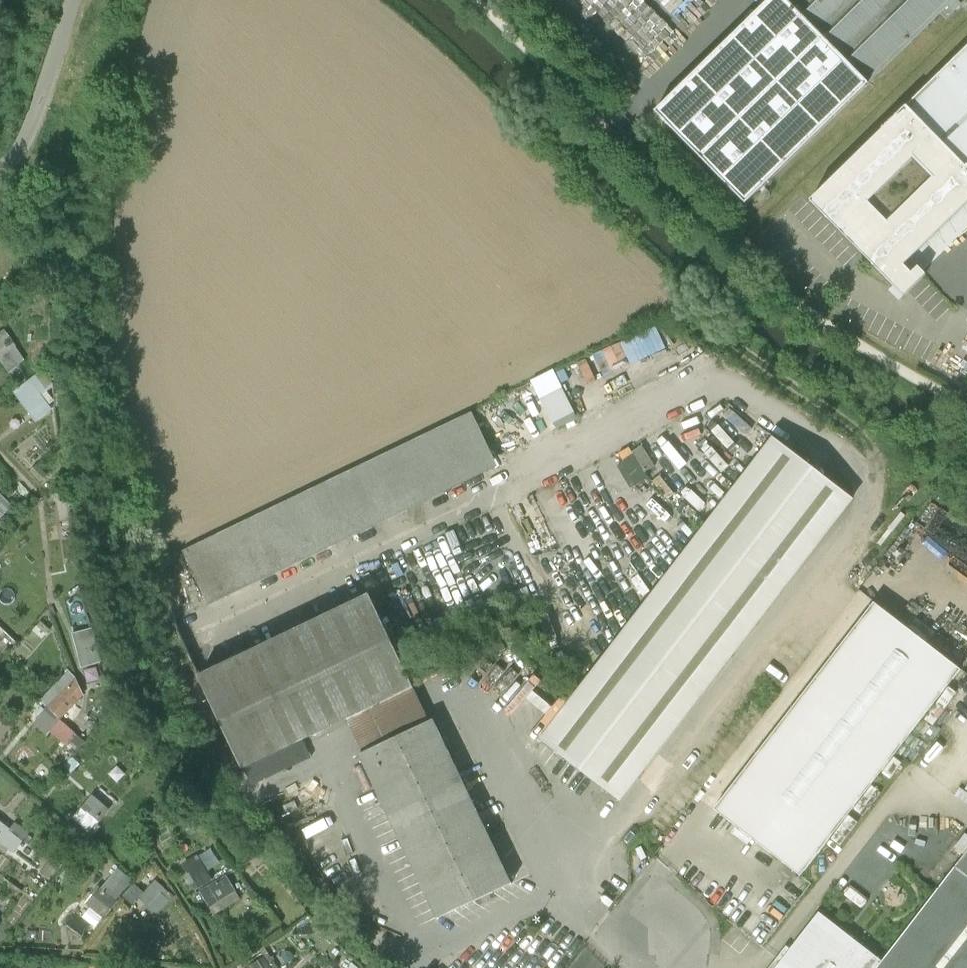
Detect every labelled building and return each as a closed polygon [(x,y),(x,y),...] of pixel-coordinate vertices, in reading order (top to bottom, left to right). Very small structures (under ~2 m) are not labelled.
[(633,70),(681,16),(675,10),(684,0),(554,0),(633,70)] [(655,116),(748,208),(956,0),(771,0),(655,116)] [(909,107),(966,166),(966,49),(909,107)] [(918,267),(911,273),(904,265),(918,252),(966,207),(966,166),(909,107),(811,203),(867,260),(893,286),(898,292),(904,298),(922,278),(926,275),(923,272),(918,267)] [(627,340),(636,361),(670,347),(661,326),(627,340)] [(0,333),(0,354),(13,371),(30,358),(7,328),(0,333)] [(16,390),(39,420),(58,405),(35,376),(16,390)] [(472,417),(184,555),(209,608),(497,470),(472,417)] [(775,439),(542,742),(621,803),(854,500),(775,439)] [(372,596),(199,677),(242,767),(304,738),(349,717),(414,686),(372,596)] [(744,832),(800,876),(960,670),(874,603),(714,809),(744,832)] [(431,722),(414,686),(349,717),(366,753),(431,722)] [(366,753),(362,755),(438,917),(512,883),(436,720),(431,722),(366,753)] [(312,754),(304,738),(242,767),(249,783),(312,754)] [(93,834),(116,808),(97,792),(75,819),(93,834)] [(28,856),(39,839),(0,813),(0,838),(28,856)] [(820,918),(781,967),(966,967),(966,859),(883,967),(820,918)] [(92,904),(111,917),(138,877),(118,864),(92,904)] [(209,864),(196,869),(209,904),(240,893),(234,878),(217,884),(209,864)] [(161,913),(178,895),(159,877),(142,895),(161,913)]
